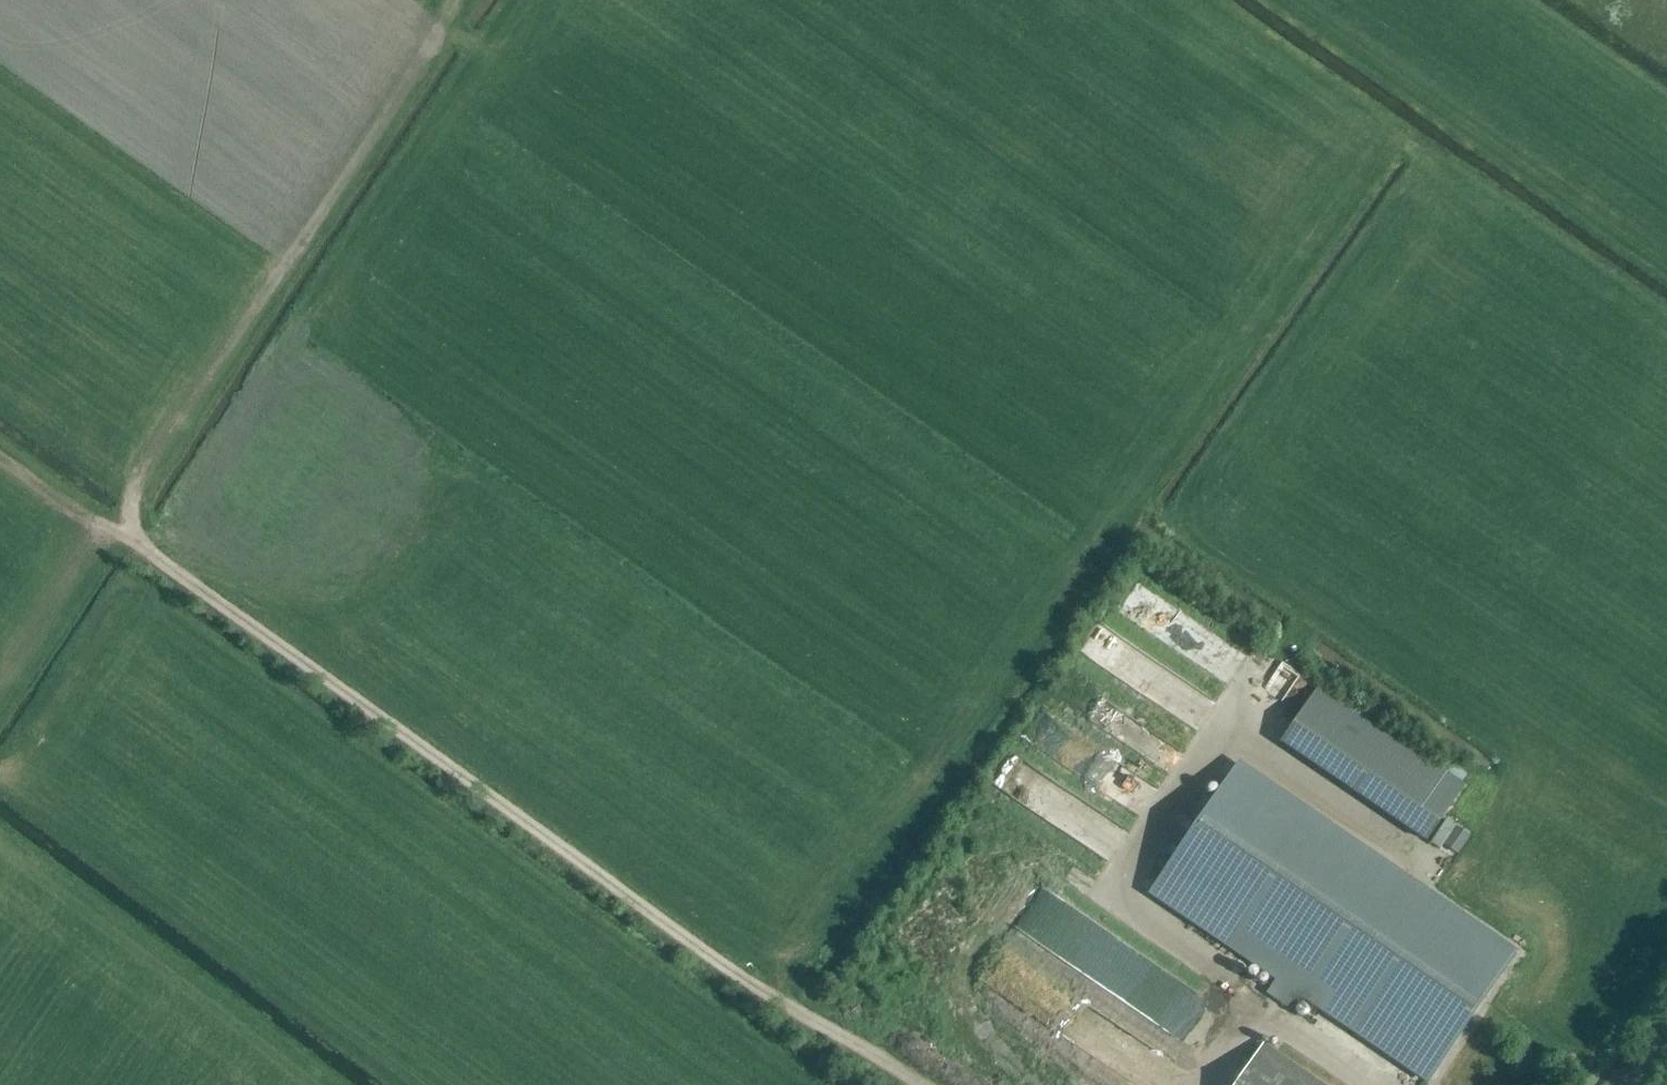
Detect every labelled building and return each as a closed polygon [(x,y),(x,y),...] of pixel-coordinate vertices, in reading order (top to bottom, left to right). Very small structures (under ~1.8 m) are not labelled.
[(1316,692),(1279,746),(1426,844),(1462,790),(1316,692)] [(1513,954),(1237,766),(1150,893),(1275,978),(1265,993),(1290,1010),(1300,995),(1427,1081),(1513,954)] [(1457,855),(1469,837),(1454,827),(1442,845),(1457,855)] [(1263,1045),(1236,1084),(1322,1084),(1263,1045)]
